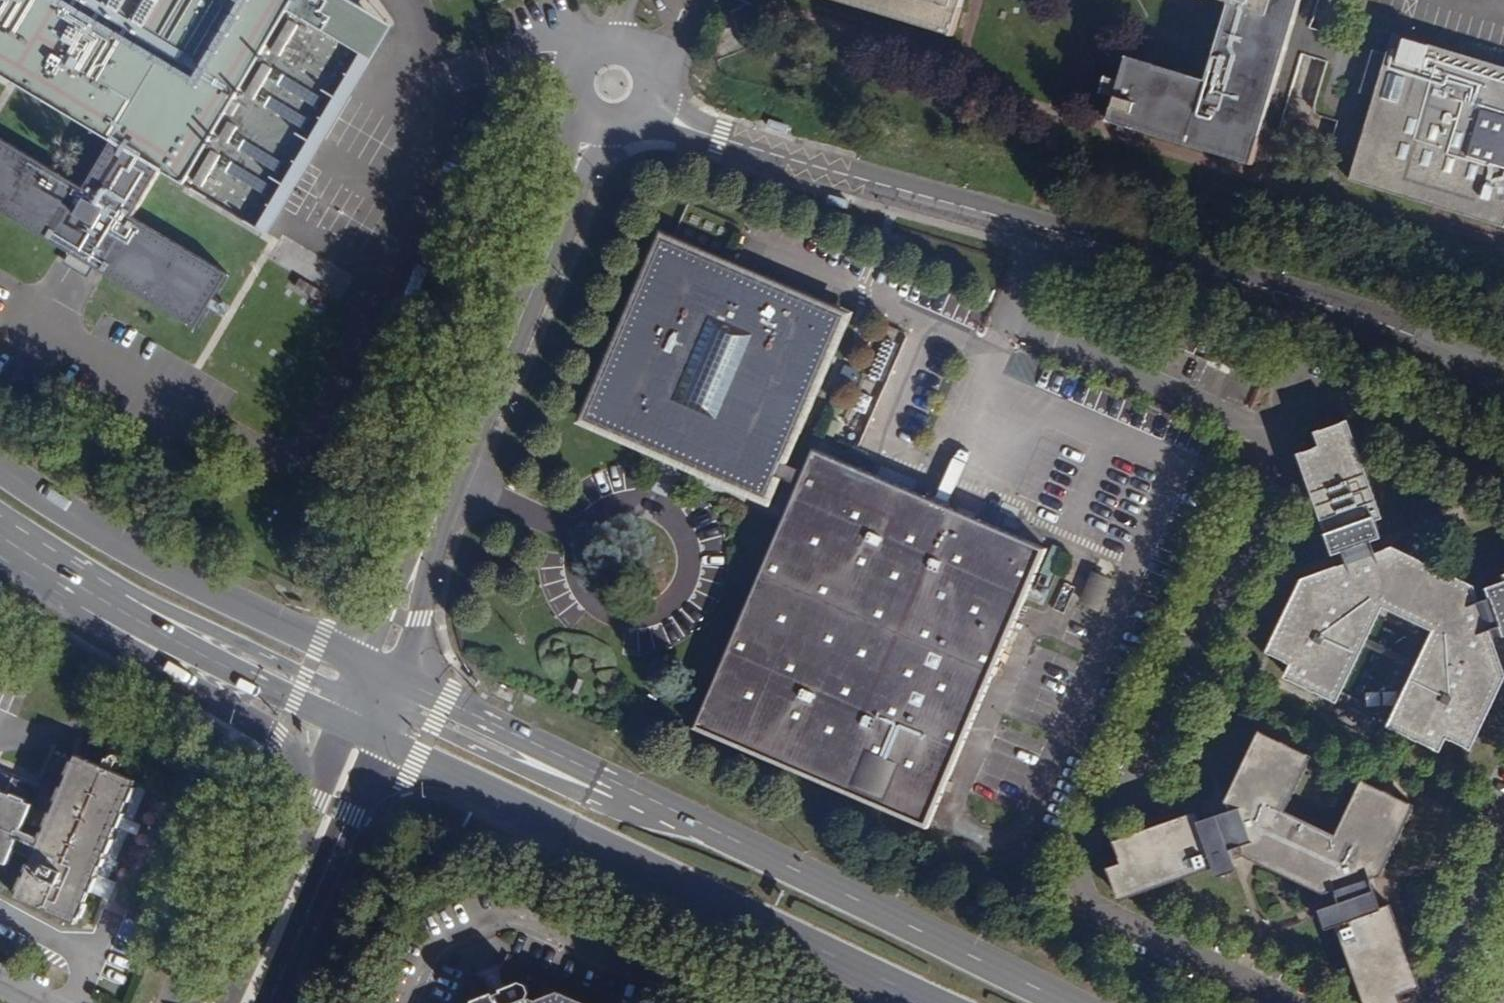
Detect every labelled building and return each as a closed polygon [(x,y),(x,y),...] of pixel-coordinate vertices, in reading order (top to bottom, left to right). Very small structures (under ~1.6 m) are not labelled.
[(196,326),(229,272),(134,216),(160,168),(261,229),(265,222),(263,221),(272,206),(274,207),(292,176),(290,175),(299,160),(301,161),(320,131),(317,129),(326,114),(329,116),(347,85),(345,84),(354,68),(356,70),(366,53),(339,37),(359,4),(352,0),(0,0),(0,72),(19,83),(112,139),(86,187),(0,136),(0,209),(62,247),(196,326)] [(731,37),(749,31),(739,0),(717,0),(731,37)] [(940,24),(947,0),(860,0),(940,24)] [(1197,68),(1117,45),(1110,70),(1094,65),(1089,83),(1105,87),(1096,113),(1245,154),(1258,113),(1291,0),(1217,0),(1197,68)] [(339,37),(366,53),(356,70),(354,68),(345,84),(347,85),(329,116),(326,114),(317,129),(320,131),(301,161),(299,160),(290,175),(292,176),(274,207),(272,206),(263,221),(265,222),(261,229),(265,231),(390,22),(359,4),(339,37)] [(1388,24),(1383,44),(1365,38),(1360,57),(1353,82),(1371,87),(1345,169),(1502,218),(1503,211),(1503,56),(1388,24)] [(662,239),(587,416),(767,492),(842,315),(662,239)] [(302,280),(297,288),(321,302),(326,294),(302,280)] [(1206,333),(1178,321),(1169,342),(1197,354),(1206,333)] [(1481,593),(1479,586),(1395,548),(1387,551),(1377,520),(1385,518),(1361,448),(1352,421),(1319,432),(1324,447),(1302,455),(1316,494),(1336,554),(1340,567),(1324,573),(1304,578),(1270,653),(1296,664),(1288,679),(1351,709),(1343,726),(1376,740),(1384,723),(1446,751),(1452,736),(1476,747),(1503,687),(1503,585),(1481,593)] [(789,502),(694,730),(928,828),(1022,603),(1045,549),(822,455),(811,450),(789,502)] [(1340,567),(1336,554),(1319,560),(1324,573),(1340,567)] [(1089,572),(1082,603),(1103,607),(1110,576),(1089,572)] [(1264,730),(1231,800),(1236,812),(1206,822),(1204,813),(1162,828),(1119,844),(1129,867),(1114,872),(1127,903),(1161,891),(1220,869),(1223,878),(1244,871),(1240,861),(1251,856),(1333,896),(1337,907),(1326,912),(1332,929),(1343,925),(1369,992),(1373,1002),(1409,1002),(1406,994),(1428,985),(1414,950),(1397,903),(1387,907),(1377,878),(1386,874),(1420,803),(1367,779),(1340,835),(1290,811),(1317,755),(1264,730)] [(101,881),(108,862),(104,861),(105,855),(110,856),(116,842),(113,841),(117,828),(122,830),(128,815),(124,813),(128,803),(133,804),(138,792),(134,791),(138,782),(136,782),(145,759),(128,752),(119,774),(87,760),(93,745),(85,741),(76,762),(55,753),(41,788),(0,771),(0,866),(2,867),(2,864),(10,868),(15,854),(33,861),(32,865),(28,864),(25,873),(28,874),(26,879),(22,878),(17,892),(20,893),(17,901),(77,926),(80,919),(85,920),(95,896),(90,894),(96,878),(101,881)] [(101,881),(96,878),(90,894),(95,896),(99,897),(105,882),(101,881)] [(548,985),(542,999),(535,997),(537,992),(534,983),(523,980),(508,986),(494,991),(478,997),(475,1002),(589,1002),(548,985)] [(495,986),(494,991),(508,986),(502,983),(495,986)]
